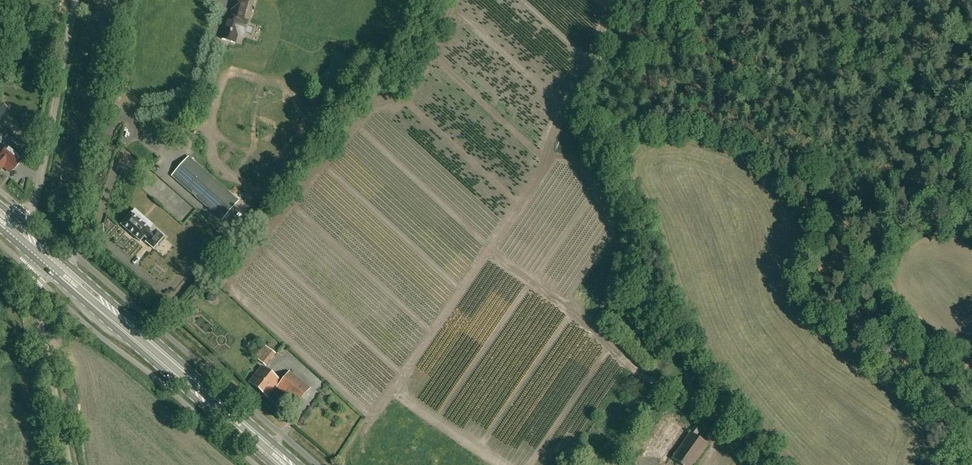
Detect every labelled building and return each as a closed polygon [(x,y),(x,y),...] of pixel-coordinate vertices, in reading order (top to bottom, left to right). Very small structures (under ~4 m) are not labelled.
[(240,30),(241,30),(243,22),(241,21),(246,2),(239,0),(233,0),(231,10),(232,10),(230,18),(227,17),(221,40),(234,43),(238,29),(240,30)] [(3,168),(9,173),(13,169),(14,170),(21,161),(20,161),(24,156),(13,146),(9,151),(7,149),(3,153),(0,151),(0,171),(3,168)] [(172,176),(191,193),(221,220),(237,202),(187,158),(172,176)] [(156,230),(154,233),(150,230),(150,229),(132,214),(131,213),(131,214),(122,224),(121,224),(121,225),(122,225),(140,241),(139,241),(140,242),(141,241),(140,241),(144,236),(148,240),(146,242),(146,243),(153,248),(154,249),(154,248),(164,237),(164,236),(157,230),(156,230)] [(266,367),(276,354),(264,345),(254,358),(266,367)] [(282,382),(262,366),(249,383),(268,398),(276,387),(297,404),(310,388),(290,372),(282,382)] [(286,397),(281,403),(287,409),(292,402),(286,397)] [(694,426),(690,432),(696,436),(700,431),(694,426)] [(681,464),(694,464),(708,445),(691,433),(672,459),(681,464)]
